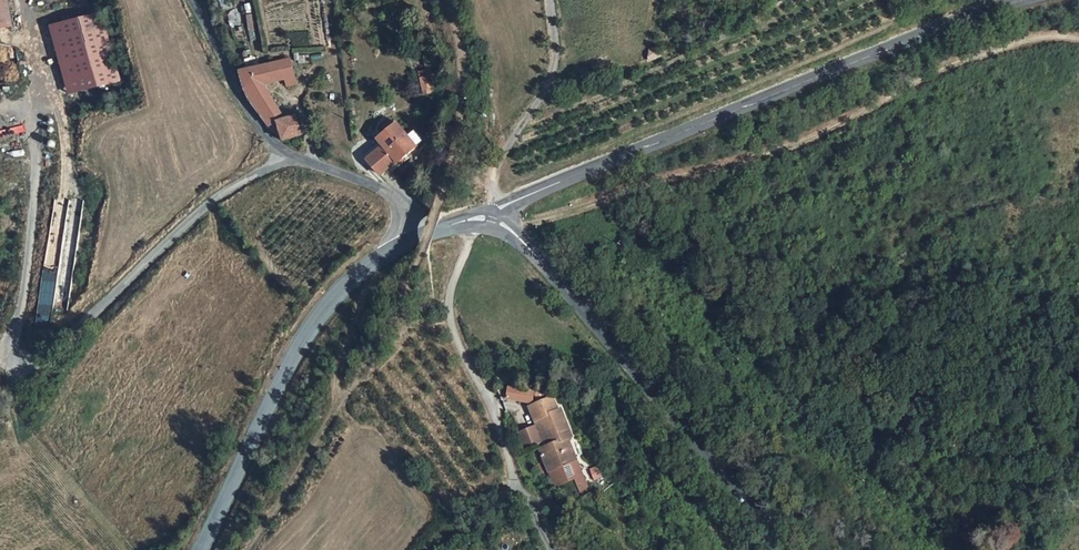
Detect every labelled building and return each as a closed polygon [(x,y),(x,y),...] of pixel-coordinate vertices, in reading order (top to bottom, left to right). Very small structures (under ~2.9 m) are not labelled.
[(8,26),(2,0),(0,0),(0,28),(8,26)] [(96,10),(52,13),(60,97),(104,94),(96,10)] [(663,54),(658,45),(650,49),(649,59),(663,54)] [(246,90),(252,102),(268,95),(266,83),(285,78),(287,84),(294,82),(289,58),(271,62),(243,70),(246,90)] [(427,70),(417,73),(423,96),(434,93),(427,70)] [(16,94),(12,82),(0,86),(0,100),(16,94)] [(260,114),(269,124),(296,115),(292,104),(280,108),(268,95),(252,102),(260,114)] [(282,142),(303,135),(296,115),(269,124),(283,137),(282,142)] [(382,128),(386,133),(394,127),(390,122),(382,128)] [(386,133),(378,139),(384,146),(396,161),(397,163),(415,149),(396,125),(394,127),(386,133)] [(396,161),(384,146),(368,158),(380,174),(396,161)] [(66,206),(53,308),(68,310),(81,208),(66,206)] [(442,256),(441,268),(453,268),(454,253),(442,256)] [(520,404),(537,394),(531,385),(512,395),(517,405),(520,404)] [(530,413),(545,439),(540,442),(536,444),(548,465),(573,450),(561,430),(567,427),(553,402),(548,405),(541,392),(537,394),(520,404),(526,415),(530,413)] [(526,415),(540,442),(545,439),(530,413),(526,415)] [(540,442),(532,427),(517,435),(525,449),(540,442)]
